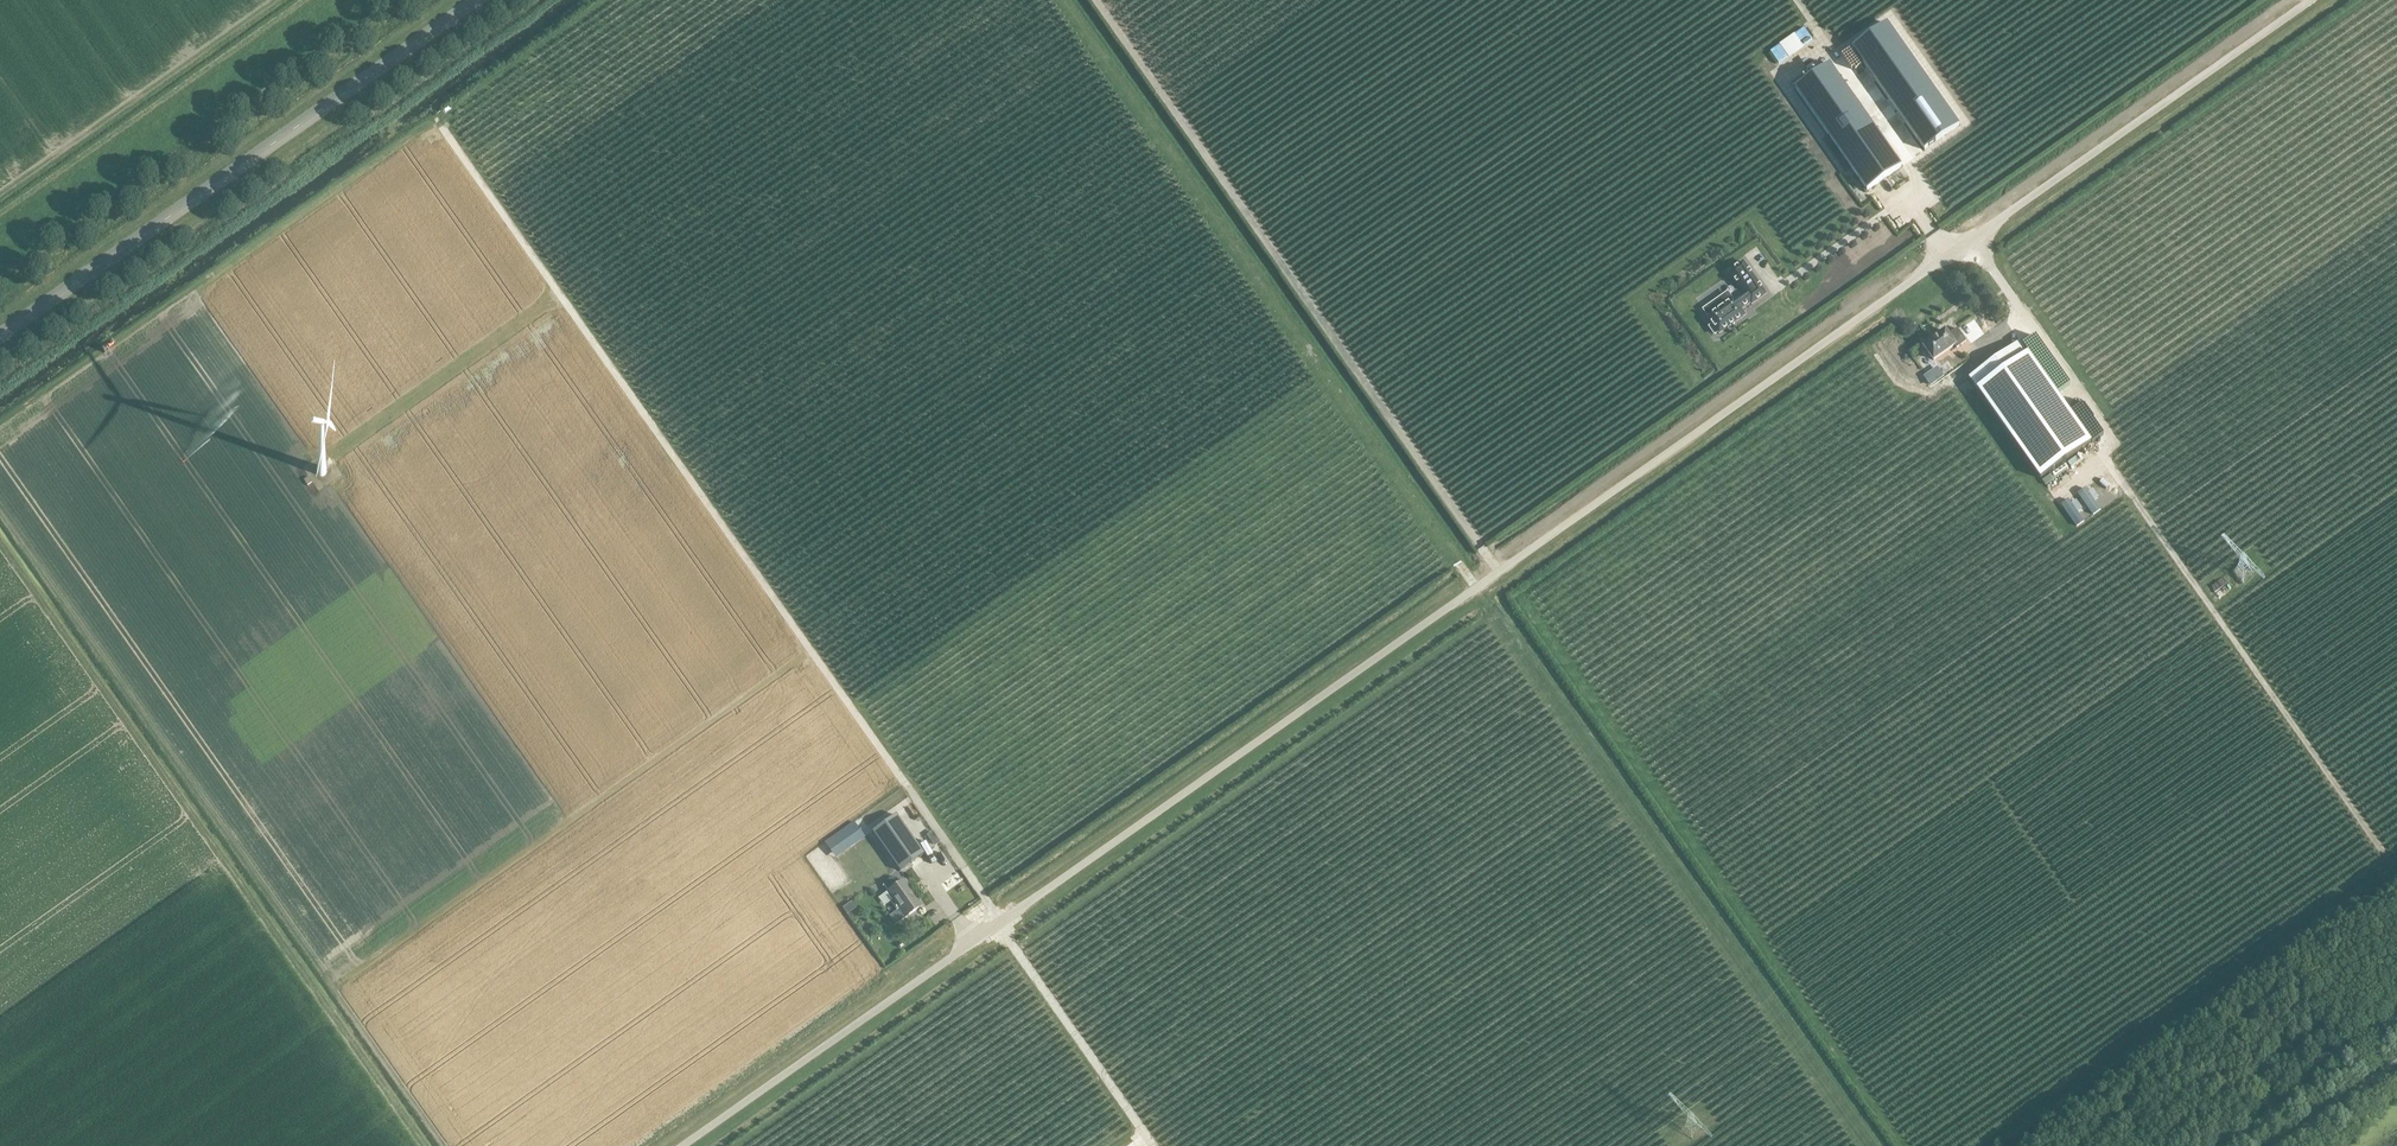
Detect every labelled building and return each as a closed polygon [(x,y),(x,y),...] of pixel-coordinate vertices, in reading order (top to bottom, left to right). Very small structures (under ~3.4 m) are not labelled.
[(1959,127),(1887,25),(1853,49),(1925,151),(1959,127)] [(1796,89),(1798,92),(1868,191),(1901,167),(1830,65),(1814,76),(1796,89)] [(1901,216),(1894,219),(1897,226),(1904,224),(1901,216)] [(1909,221),(1896,228),(1904,241),(1916,233),(1909,221)] [(1807,244),(1793,250),(1796,258),(1811,251),(1807,244)] [(1742,310),(1751,304),(1752,305),(1767,295),(1744,263),(1729,273),(1744,294),(1735,301),(1734,299),(1733,300),(1728,293),(1704,310),(1709,317),(1708,318),(1713,326),(1710,328),(1715,334),(1718,332),(1719,334),(1746,316),(1742,310)] [(1924,346),(1934,360),(1955,346),(1957,348),(1966,342),(1957,329),(1948,335),(1946,331),(1924,346)] [(2092,445),(2083,432),(2020,342),(1969,378),(2042,481),(2091,446),(2092,445)] [(2086,489),(2079,494),(2094,515),(2101,510),(2086,489)] [(2084,522),(2069,500),(2062,506),(2077,527),(2084,522)] [(896,815),(872,832),(900,871),(923,855),(896,815)] [(898,884),(893,877),(883,884),(888,891),(887,892),(878,898),(884,906),(890,901),(897,910),(899,909),(905,918),(922,906),(915,896),(914,897),(910,892),(912,892),(904,880),(898,884)]
